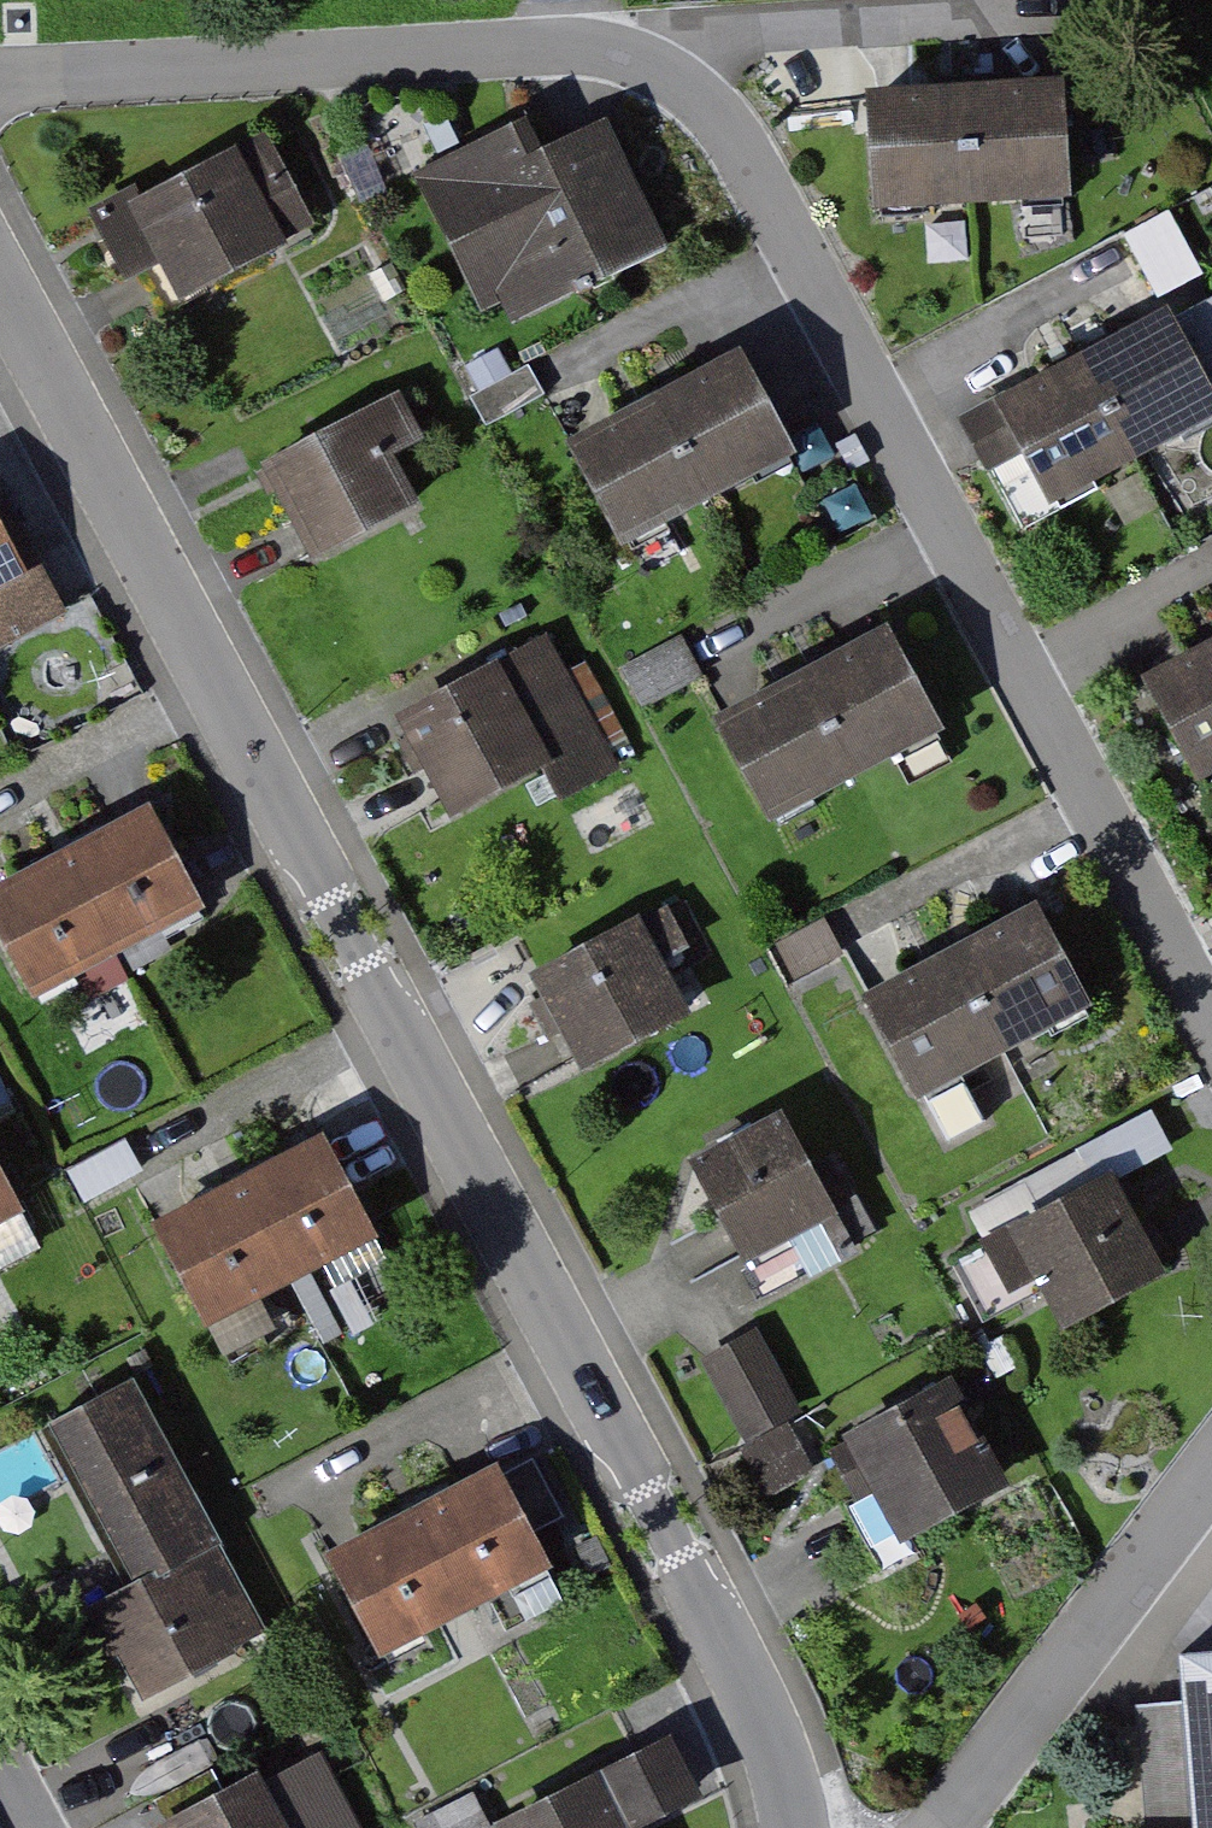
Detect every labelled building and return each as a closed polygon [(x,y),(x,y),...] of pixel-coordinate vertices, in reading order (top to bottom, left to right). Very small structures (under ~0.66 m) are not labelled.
[(1091,191),(1083,77),(983,84),(991,198),(1091,191)] [(991,198),(983,84),(883,91),(891,205),(991,198)] [(682,249),(620,120),(558,149),(542,116),(421,174),(487,313),(508,303),(519,326),(682,249)] [(312,226),(261,127),(83,220),(91,234),(117,284),(148,267),(166,302),(312,226)] [(1151,287),(1199,274),(1181,210),(1133,223),(1151,287)] [(1190,309),(1104,357),(1160,457),(1211,428),(1211,347),(1190,309)] [(765,349),(678,394),(731,493),(817,447),(765,349)] [(1160,457),(1104,357),(1018,405),(1074,505),(1160,457)] [(534,364),(474,397),(491,427),(550,394),(541,378),(534,364)] [(391,389),(253,462),(263,481),(291,535),(303,558),(408,503),(383,457),(417,439),(391,389)] [(678,394),(592,440),(644,538),(731,493),(678,394)] [(46,570),(0,487),(0,596),(46,570)] [(668,614),(609,645),(643,711),(702,680),(691,659),(668,614)] [(912,628),(829,671),(882,774),(966,731),(912,628)] [(616,766),(543,630),(380,717),(410,773),(420,768),(428,785),(446,818),(537,770),(553,799),(616,766)] [(1167,680),(1211,762),(1211,656),(1167,680)] [(829,671),(745,714),(798,817),(882,774),(829,671)] [(175,813),(94,856),(151,962),(231,919),(175,813)] [(94,856),(14,899),(70,1005),(151,962),(94,856)] [(1059,902),(974,947),(1030,1052),(1115,1007),(1059,902)] [(682,944),(660,903),(526,973),(564,1045),(576,1068),(686,1011),(657,956),(682,944)] [(828,917),(781,941),(795,970),(843,946),(828,917)] [(974,947),(888,993),(943,1098),(1030,1052),(974,947)] [(776,1113),(685,1160),(736,1257),(827,1210),(776,1113)] [(49,1209),(0,1116),(0,1235),(49,1209)] [(344,1145),(266,1186),(317,1284),(396,1242),(344,1145)] [(1188,1277),(1135,1173),(1027,1228),(1080,1332),(1188,1277)] [(266,1186),(188,1228),(239,1325),(317,1284),(266,1186)] [(724,1345),(697,1360),(740,1437),(793,1407),(750,1331),(724,1345)] [(1000,1485),(945,1380),(833,1439),(840,1451),(873,1514),(889,1544),(1000,1485)] [(281,1627),(151,1384),(66,1429),(154,1593),(96,1625),(138,1704),(281,1627)] [(810,1468),(787,1425),(739,1450),(762,1493),(810,1468)] [(0,1449),(0,1512),(61,1480),(34,1430),(0,1449)] [(579,1570),(523,1470),(439,1518),(495,1617),(579,1570)] [(495,1617),(439,1518),(355,1565),(412,1665),(495,1617)] [(1195,1651),(1198,1692),(1147,1695),(1157,1827),(1211,1827),(1211,1650),(1195,1651)] [(619,1771),(649,1827),(658,1827),(719,1797),(718,1796),(688,1736),(619,1771)] [(274,1770),(175,1827),(308,1827),(274,1770)] [(515,1827),(649,1827),(619,1771),(513,1825),(515,1827)]
